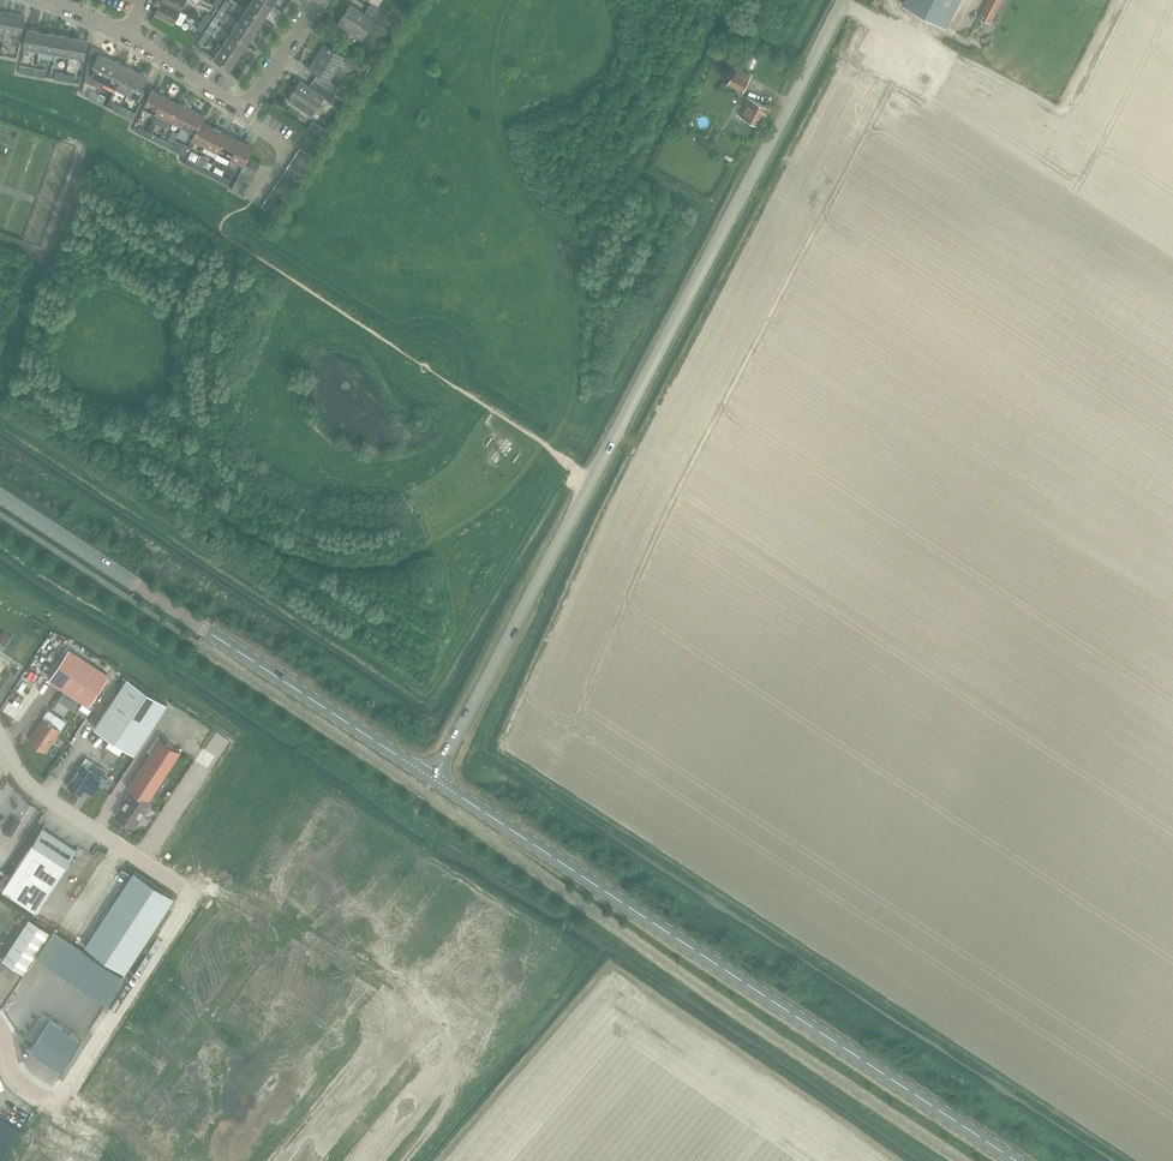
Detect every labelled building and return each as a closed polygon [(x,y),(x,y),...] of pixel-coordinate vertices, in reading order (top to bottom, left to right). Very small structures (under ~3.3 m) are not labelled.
[(154,14),(174,23),(181,10),(161,0),(154,14)] [(161,0),(181,10),(186,0),(161,0)] [(225,11),(231,2),(227,0),(225,0),(221,7),(225,11)] [(272,5),(264,0),(252,0),(248,7),(264,18),(272,5)] [(368,7),(385,18),(389,11),(378,4),(380,0),(372,0),(373,0),(368,7)] [(960,0),(903,0),(901,4),(946,28),(960,0)] [(1001,0),(988,0),(979,17),(989,22),(1001,0)] [(385,18),(368,7),(364,13),(350,4),(338,24),(361,39),(374,20),(380,24),(385,18)] [(231,6),(227,12),(233,16),(237,10),(231,6)] [(225,11),(221,7),(215,16),(220,19),(225,11)] [(256,31),(264,18),(248,7),(239,20),(256,31)] [(8,12),(0,11),(0,31),(4,32),(8,12)] [(24,15),(8,12),(4,32),(15,34),(14,42),(19,43),(21,35),(24,15)] [(212,15),(207,12),(202,20),(206,24),(212,15)] [(206,24),(202,20),(196,29),(201,32),(206,24)] [(247,43),(256,31),(239,20),(231,33),(247,43)] [(204,33),(209,36),(214,28),(209,25),(204,33)] [(27,29),(24,47),(39,50),(42,32),(27,29)] [(42,32),(39,50),(54,53),(57,35),(42,32)] [(209,36),(204,33),(199,41),(203,44),(209,36)] [(239,56),(247,43),(231,33),(223,45),(239,56)] [(57,35),(54,53),(69,56),(72,38),(57,35)] [(72,38),(69,56),(84,58),(87,40),(72,38)] [(318,83),(335,94),(339,87),(328,80),(343,57),(324,44),(309,68),(323,77),(318,83)] [(231,69),(239,56),(223,45),(214,58),(231,69)] [(84,80),(93,85),(96,78),(103,82),(108,72),(105,71),(111,59),(104,56),(105,53),(91,46),(84,80)] [(123,65),(111,59),(105,71),(108,72),(103,82),(115,88),(120,78),(117,77),(123,65)] [(129,83),(135,71),(123,65),(117,77),(120,78),(115,88),(127,94),(132,84),(129,83)] [(24,73),(35,75),(36,68),(26,67),(24,73)] [(36,68),(35,75),(45,77),(46,70),(36,68)] [(140,74),(135,71),(129,83),(132,84),(127,94),(140,100),(145,90),(142,88),(147,77),(145,76),(145,74),(141,72),(140,74)] [(55,72),(54,78),(54,79),(64,80),(65,74),(55,72)] [(76,76),(65,74),(64,80),(74,82),(76,76)] [(733,74),(728,84),(742,92),(748,81),(733,74)] [(330,101),(335,94),(318,83),(314,90),(300,81),(288,100),(311,115),(324,96),(330,101)] [(99,92),(115,100),(118,92),(103,84),(99,92)] [(143,107),(157,113),(166,95),(152,89),(143,107)] [(91,90),(88,97),(95,100),(98,94),(91,90)] [(98,94),(95,100),(102,104),(105,98),(98,94)] [(178,102),(166,95),(157,113),(170,120),(178,102)] [(769,109),(748,97),(739,115),(760,126),(769,109)] [(114,102),(111,108),(118,112),(122,106),(114,102)] [(182,126),(191,108),(178,102),(170,120),(182,126)] [(122,106),(118,112),(126,116),(129,109),(122,106)] [(204,115),(191,108),(182,126),(195,132),(195,133),(201,121),(204,115)] [(205,145),(214,127),(201,121),(195,133),(195,132),(192,139),(205,145)] [(136,132),(145,136),(147,131),(139,127),(136,132)] [(227,134),(214,127),(205,145),(218,152),(227,134)] [(147,131),(145,136),(154,140),(156,135),(147,131)] [(231,158),(240,140),(227,134),(218,152),(231,158)] [(162,144),(171,149),(173,144),(164,140),(162,144)] [(253,147),(240,140),(231,158),(244,165),(244,164),(247,158),(253,147)] [(173,144),(171,149),(179,153),(182,148),(173,144)] [(307,162),(312,156),(300,148),(295,155),(307,162)] [(291,161),(303,169),(307,162),(295,155),(291,161)] [(185,163),(194,167),(196,162),(187,158),(185,163)] [(244,164),(257,171),(260,164),(247,158),(244,164)] [(287,167),(299,175),(303,169),(291,161),(287,167)] [(196,162),(194,167),(202,172),(205,167),(196,162)] [(244,164),(244,165),(241,171),(254,177),(257,171),(244,164)] [(283,174),(295,182),(299,175),(287,167),(283,174)] [(211,176),(219,180),(222,175),(213,171),(211,176)] [(254,177),(241,171),(238,177),(250,183),(254,177)] [(278,180),(290,188),(295,182),(283,174),(278,180)] [(222,175),(219,180),(228,185),(230,180),(222,175)] [(250,183),(238,177),(234,183),(247,190),(250,183)] [(274,187),(286,195),(290,188),(278,180),(274,187)] [(234,183),(232,187),(231,190),(244,197),(247,190),(234,183)] [(270,193),(282,201),(286,195),(274,187),(270,193)] [(266,200),(278,208),(282,201),(270,193),(266,200)] [(261,206),(273,214),(278,208),(266,200),(261,206)] [(197,604),(196,615),(206,616),(207,605),(197,604)] [(10,635),(20,638),(24,628),(14,624),(10,635)] [(69,649),(49,679),(89,706),(109,675),(69,649)] [(94,728),(134,754),(167,704),(127,677),(94,728)] [(46,751),(66,720),(49,709),(29,740),(46,751)] [(115,814),(135,827),(150,803),(148,801),(181,751),(160,737),(127,788),(131,790),(115,814)] [(116,746),(113,751),(127,760),(130,755),(116,746)] [(86,757),(68,785),(70,786),(70,789),(77,794),(79,792),(81,794),(84,789),(91,794),(106,771),(86,757)] [(61,873),(80,844),(79,844),(74,852),(41,830),(47,823),(46,822),(2,889),(36,911),(61,873)] [(173,897),(135,872),(86,947),(124,972),(173,897)] [(23,973),(50,932),(29,919),(2,959),(23,973)] [(51,1019),(31,1050),(62,1070),(82,1039),(51,1019)] [(21,1130),(0,1116),(0,1160),(21,1130)]
